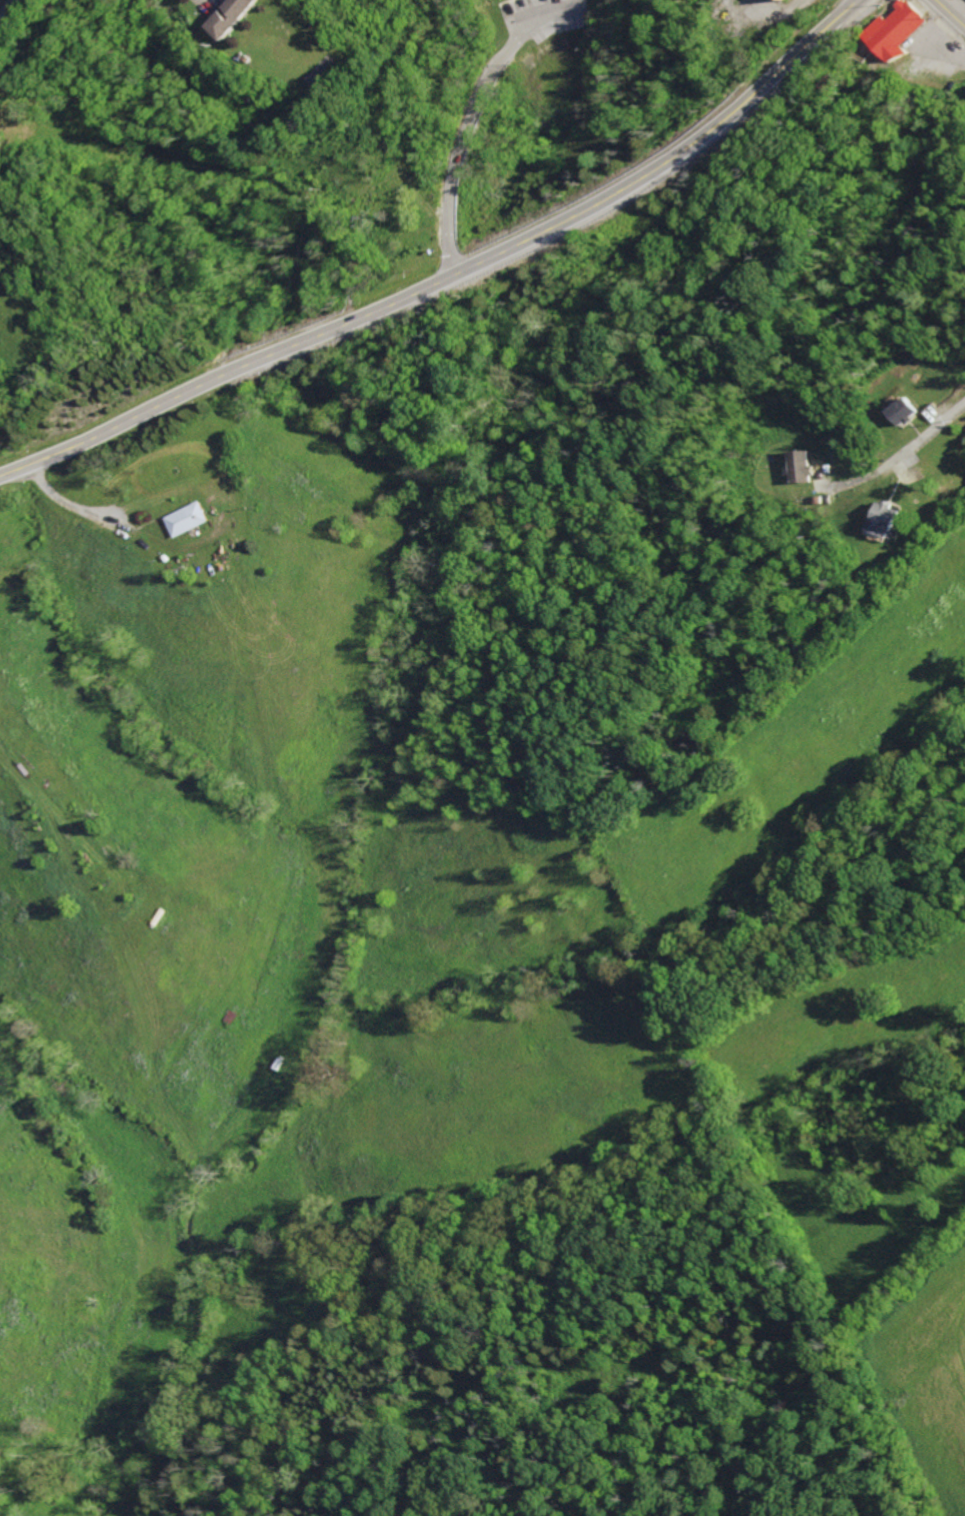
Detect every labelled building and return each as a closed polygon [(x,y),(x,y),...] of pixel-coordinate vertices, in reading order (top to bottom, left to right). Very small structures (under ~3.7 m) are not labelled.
[(223,42),(265,0),(233,0),(207,26),(223,42)] [(872,41),(886,53),(893,65),(913,56),(903,40),(929,17),(912,0),(910,0),(872,41)] [(892,414),(905,430),(923,415),(910,399),(892,414)] [(815,467),(813,467),(812,453),(794,453),(795,484),(816,483),(815,467)] [(177,540),(216,523),(207,502),(169,519),(177,540)] [(904,511),(881,504),(871,534),(894,541),(904,511)]
